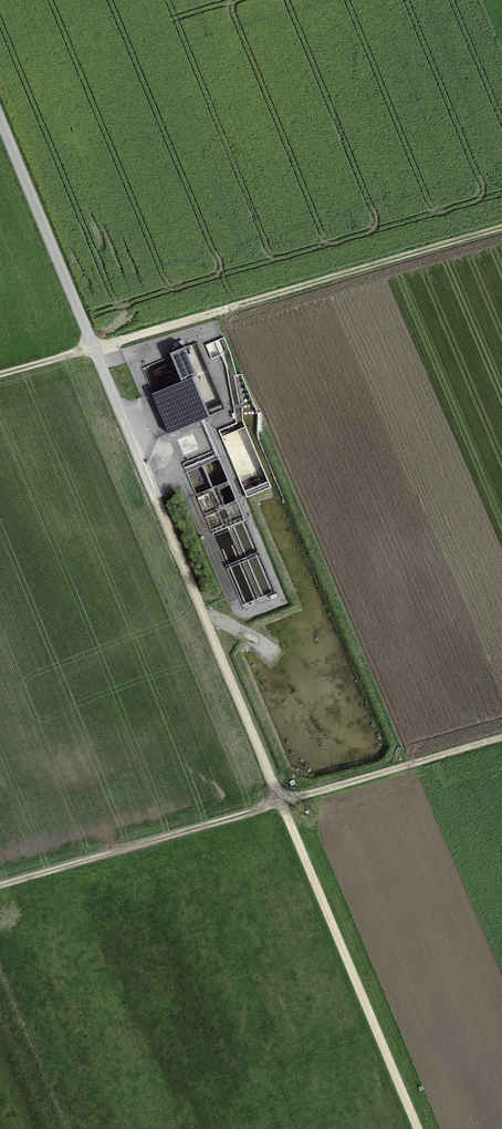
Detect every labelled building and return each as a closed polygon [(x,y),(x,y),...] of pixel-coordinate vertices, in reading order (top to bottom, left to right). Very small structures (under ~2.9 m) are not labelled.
[(153,394),(154,397),(155,400),(159,408),(169,433),(181,428),(180,426),(178,421),(206,409),(192,377),(197,375),(185,348),(180,349),(171,354),(172,356),(172,357),(174,361),(174,362),(177,368),(177,369),(178,372),(179,373),(180,376),(180,377),(182,381),(153,394)] [(206,409),(178,421),(180,426),(181,428),(206,417),(209,416),(206,409)]
